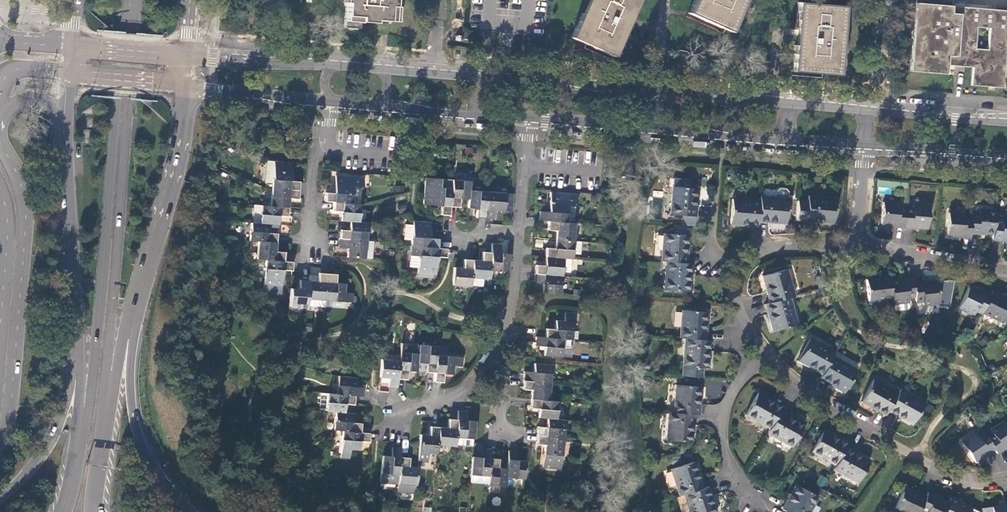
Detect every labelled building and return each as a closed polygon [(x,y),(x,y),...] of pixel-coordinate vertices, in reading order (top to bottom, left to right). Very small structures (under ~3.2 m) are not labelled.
[(343,3),(347,3),(344,28),(359,30),(360,22),(375,24),(375,21),(382,21),(399,23),(400,8),(394,7),(394,0),(344,0),(343,3)] [(546,0),(471,0),(468,28),(507,32),(543,34),(546,0)] [(584,14),(581,13),(571,37),(585,44),(613,56),(624,32),(620,31),(626,18),(627,15),(630,17),(638,0),(590,0),(584,14)] [(688,13),(731,32),(741,9),(738,8),(742,0),(694,0),(688,13)] [(1003,87),(1006,36),(1006,9),(960,5),(951,4),(951,0),(914,0),(908,70),(946,74),(946,64),(959,65),(972,67),(971,84),(1003,87)] [(798,2),(796,27),(799,28),(798,46),(794,45),(792,71),(823,74),(839,75),(841,50),(837,49),(839,31),(843,31),(845,6),(798,2)] [(86,116),(88,116),(89,116),(90,115),(92,113),(92,111),(92,109),(91,108),(89,107),(86,106),(85,107),(83,108),(82,110),(82,112),(82,114),(84,115),(86,116)] [(80,126),(91,126),(92,119),(80,118),(80,126)] [(82,142),(91,143),(92,129),(82,128),(81,142),(82,142)] [(270,182),(273,160),(265,160),(263,182),(270,182)] [(270,187),(297,190),(298,185),(298,181),(289,180),(291,162),(273,160),(270,182),(270,187)] [(363,178),(353,177),(335,175),(333,193),(324,192),(324,197),(324,200),(332,201),(351,203),(352,185),(362,186),(363,178)] [(449,206),(451,180),(424,177),(422,204),(440,205),(439,214),(444,214),(448,214),(449,206)] [(468,198),(469,190),(469,181),(451,180),(449,206),(452,206),(456,207),(458,207),(459,197),(468,198)] [(879,181),(878,192),(889,193),(890,181),(879,181)] [(695,216),(696,206),(697,188),(672,186),(669,214),(695,216)] [(297,195),(297,190),(270,187),(268,205),(287,207),(288,198),(296,198),(297,195)] [(777,191),(776,197),(787,198),(788,192),(785,189),(780,188),(777,191)] [(484,217),(486,191),(469,190),(468,198),(467,207),(475,208),(474,217),(479,217),(484,217)] [(486,218),(490,218),(494,218),(494,209),(512,210),(513,194),(486,191),(484,217),(486,218)] [(547,221),(565,222),(565,219),(566,204),(575,205),(576,193),(550,191),(548,211),(539,211),(539,215),(538,220),(547,221)] [(817,221),(833,222),(835,197),(808,194),(807,200),(797,199),(796,219),(817,221)] [(776,197),(760,195),(759,201),(758,221),(770,222),(785,224),(788,198),(787,198),(776,197)] [(758,221),(759,201),(732,198),(729,223),(747,225),(757,226),(758,221)] [(358,221),(359,204),(351,203),(332,201),(332,205),(331,208),(331,211),(341,212),(340,220),(349,221),(358,221)] [(903,227),(905,207),(897,207),(898,203),(881,201),(878,223),(895,225),(895,226),(898,227),(903,227)] [(566,204),(565,219),(573,219),(575,205),(566,204)] [(911,208),(905,207),(903,227),(906,227),(910,228),(910,226),(926,227),(929,205),(912,204),(911,208)] [(286,212),(287,207),(268,205),(261,205),(259,222),(267,223),(276,224),(277,214),(286,215),(286,212)] [(994,217),(995,212),(979,210),(978,214),(971,213),(971,218),(969,233),(977,234),(977,232),(979,232),(993,234),(994,217)] [(969,233),(971,218),(963,217),(963,214),(947,213),(945,234),(959,235),(961,235),(961,237),(969,238),(969,233)] [(992,240),(999,241),(999,240),(1002,240),(1006,240),(1006,218),(994,217),(993,234),(992,240)] [(437,244),(437,239),(429,238),(430,222),(412,220),(411,225),(410,239),(409,245),(437,247),(437,244)] [(253,222),(250,221),(248,240),(257,240),(275,242),(275,238),(276,232),(266,231),(267,223),(259,222),(253,222)] [(367,222),(358,221),(349,221),(348,230),(339,229),(339,231),(339,235),(338,238),(365,240),(367,222)] [(553,239),(573,240),(574,223),(565,222),(547,221),(547,224),(546,229),(554,229),(553,239)] [(411,225),(404,224),(403,239),(410,239),(411,225)] [(663,233),(661,261),(666,262),(685,263),(686,253),(688,235),(663,233)] [(365,240),(338,238),(338,243),(338,245),(338,247),(347,248),(346,256),(364,258),(365,240)] [(580,241),(573,240),(553,239),(553,247),(545,247),(544,251),(544,256),(562,258),(570,259),(571,259),(571,253),(579,254),(580,241)] [(275,242),(257,240),(255,258),(264,259),(282,260),(282,257),(283,251),(274,250),(275,242)] [(373,241),(365,240),(364,258),(372,258),(373,241)] [(489,270),(506,271),(508,253),(500,252),(501,244),(495,243),(491,243),(490,252),(489,270)] [(446,248),(437,247),(409,245),(409,254),(418,255),(416,276),(432,277),(432,274),(434,274),(435,256),(445,257),(445,253),(446,248)] [(482,279),(488,279),(489,270),(490,252),(486,251),(484,251),(482,251),(481,260),(472,259),(470,278),(482,279)] [(418,255),(409,254),(408,266),(417,267),(418,255)] [(534,273),(560,275),(560,271),(562,258),(544,256),(543,264),(535,264),(534,268),(534,273)] [(452,285),(470,286),(470,278),(472,259),(467,258),(463,258),(462,267),(453,267),(452,285)] [(570,259),(562,258),(560,271),(569,272),(570,259)] [(282,260),(264,259),(261,292),(279,293),(281,269),(290,270),(291,261),(286,261),(282,260)] [(685,263),(666,262),(664,289),(689,292),(690,273),(691,264),(685,263)] [(765,287),(769,303),(789,297),(794,296),(787,270),(762,276),(765,287)] [(324,300),(326,273),(321,272),(317,272),(316,275),(316,281),(307,280),(306,299),(324,300)] [(330,273),(326,273),(324,300),(346,302),(351,302),(352,293),(342,292),(343,284),(334,283),(335,273),(330,273)] [(540,292),(558,293),(560,275),(534,273),(534,277),(533,281),(542,282),(540,292)] [(881,277),(878,278),(865,279),(867,301),(891,298),(889,281),(888,275),(881,276),(881,277)] [(219,278),(222,285),(227,283),(224,276),(219,278)] [(482,279),(470,278),(470,286),(481,287),(482,279)] [(915,298),(913,282),(912,278),(904,278),(905,280),(902,280),(889,281),(891,298),(891,303),(908,301),(908,299),(915,298)] [(819,289),(824,287),(822,279),(816,281),(819,289)] [(289,287),(287,305),(305,307),(305,306),(306,299),(307,280),(303,280),(299,280),(298,288),(289,287)] [(937,281),(923,282),(920,283),(920,281),(913,282),(915,298),(915,302),(923,301),(923,304),(939,303),(937,281)] [(827,296),(824,287),(819,289),(821,297),(827,296)] [(974,311),(981,314),(982,312),(990,296),(982,292),(982,294),(979,293),(968,287),(958,307),(973,314),(974,311)] [(1000,296),(997,295),(998,294),(992,291),(990,296),(982,312),(1004,322),(1006,315),(1006,299),(1000,296)] [(769,303),(764,304),(767,313),(772,331),(797,324),(789,297),(769,303)] [(324,300),(306,299),(305,306),(323,307),(324,300)] [(908,301),(891,303),(892,312),(907,311),(909,308),(908,301)] [(682,310),(679,338),(684,339),(705,341),(706,329),(707,313),(682,310)] [(563,338),(571,338),(572,332),(573,312),(563,311),(563,320),(554,319),(553,328),(545,328),(545,332),(544,337),(563,338)] [(561,355),(563,338),(544,337),(535,336),(535,340),(534,344),(543,345),(542,354),(561,355)] [(684,339),(680,375),(701,377),(702,368),(706,368),(708,353),(710,341),(705,341),(684,339)] [(831,357),(834,352),(810,339),(798,361),(810,367),(821,374),(831,357)] [(398,361),(397,379),(400,379),(404,379),(405,379),(406,370),(415,371),(417,344),(400,342),(398,361)] [(417,344),(415,371),(426,372),(430,372),(433,372),(435,355),(435,346),(417,344)] [(834,352),(831,357),(853,369),(856,363),(834,351),(834,352)] [(435,355),(433,372),(432,381),(436,381),(440,382),(441,382),(442,373),(450,374),(452,366),(460,367),(461,357),(435,355)] [(821,374),(819,378),(829,384),(843,392),(855,370),(853,369),(831,357),(821,374)] [(387,387),(389,387),(393,387),(396,388),(397,379),(398,361),(381,360),(379,377),(388,378),(387,387)] [(522,380),(549,382),(550,365),(532,364),(532,371),(523,371),(523,374),(523,377),(522,380)] [(335,394),(353,396),(362,397),(362,393),(363,389),(363,387),(353,387),(354,377),(336,376),(335,394)] [(871,407),(885,414),(887,410),(897,392),(873,379),(860,401),(871,407)] [(547,400),(549,382),(522,380),(522,384),(522,387),(521,390),(530,390),(530,398),(547,400)] [(675,384),(673,412),(694,414),(698,414),(699,402),(701,386),(675,384)] [(899,388),(897,392),(887,410),(896,415),(911,423),(923,401),(899,388)] [(780,410),(782,406),(769,399),(757,392),(745,415),(770,428),(780,410)] [(324,411),(333,412),(342,413),(343,404),(352,405),(352,401),(353,396),(335,394),(325,393),(324,411)] [(555,418),(557,401),(547,400),(530,398),(529,402),(529,406),(529,408),(537,408),(536,417),(546,418),(555,418)] [(791,416),(780,410),(770,428),(768,432),(791,445),(803,423),(791,416)] [(465,411),(463,411),(460,411),(457,411),(456,420),(455,437),(473,438),(474,420),(465,420),(465,411)] [(333,412),(332,430),(341,431),(359,433),(359,429),(359,425),(359,423),(350,423),(351,414),(342,413),(333,412)] [(673,412),(668,412),(666,439),(691,441),(693,424),(694,414),(673,412)] [(536,435),(563,437),(564,419),(555,418),(546,418),(545,426),(536,426),(536,428),(536,432),(536,435)] [(455,437),(456,420),(453,419),(447,419),(446,427),(437,427),(435,444),(454,446),(454,443),(455,437)] [(997,453),(1003,449),(1002,448),(1005,446),(1006,444),(1006,425),(1003,420),(989,430),(992,433),(986,436),(994,449),(997,453)] [(435,444),(437,427),(433,426),(429,426),(428,426),(427,434),(418,433),(416,460),(426,461),(427,453),(435,454),(435,444)] [(835,464),(845,447),(847,442),(839,438),(823,429),(810,450),(835,464)] [(367,442),(367,440),(368,436),(368,433),(359,433),(341,431),(338,458),(347,458),(348,450),(357,450),(358,441),(367,442)] [(973,461),(985,453),(987,451),(988,453),(994,449),(986,436),(983,432),(977,437),(975,434),(961,443),(973,461)] [(535,440),(535,444),(544,445),(543,466),(561,468),(563,437),(536,435),(535,440)] [(455,437),(454,443),(472,445),(473,438),(455,437)] [(397,482),(399,456),(399,447),(395,447),(390,446),(389,455),(380,455),(379,481),(397,482)] [(849,449),(845,447),(835,464),(833,469),(856,482),(869,460),(849,449)] [(487,475),(489,457),(490,449),(485,448),(481,448),(480,455),(480,456),(471,455),(470,474),(487,475)] [(524,479),(525,461),(516,460),(517,452),(512,451),(508,451),(507,467),(506,477),(524,479)] [(407,457),(406,456),(402,456),(399,456),(397,482),(396,492),(414,494),(416,466),(406,465),(407,457)] [(505,485),(506,477),(507,467),(497,466),(498,457),(495,457),(492,457),(489,457),(487,475),(486,484),(505,485)] [(672,468),(680,495),(684,494),(704,488),(700,476),(696,461),(672,468)] [(571,472),(574,478),(580,475),(577,469),(571,472)] [(486,484),(487,475),(470,474),(470,483),(486,484)] [(821,475),(816,483),(822,487),(827,479),(821,475)] [(782,509),(786,511),(810,511),(818,498),(795,485),(788,497),(782,509)] [(684,494),(690,511),(715,511),(711,497),(708,487),(704,488),(684,494)] [(921,509),(927,496),(919,493),(918,494),(914,492),(904,487),(895,507),(905,511),(919,511),(921,509)] [(948,503),(936,497),(934,496),(934,494),(929,492),(927,496),(921,509),(927,511),(944,511),(948,503)] [(944,511),(971,511),(972,509),(961,504),(957,502),(957,500),(951,497),(948,503),(944,511)] [(1006,502),(1006,504),(1003,505),(990,507),(991,511),(1006,511),(1006,502)]
